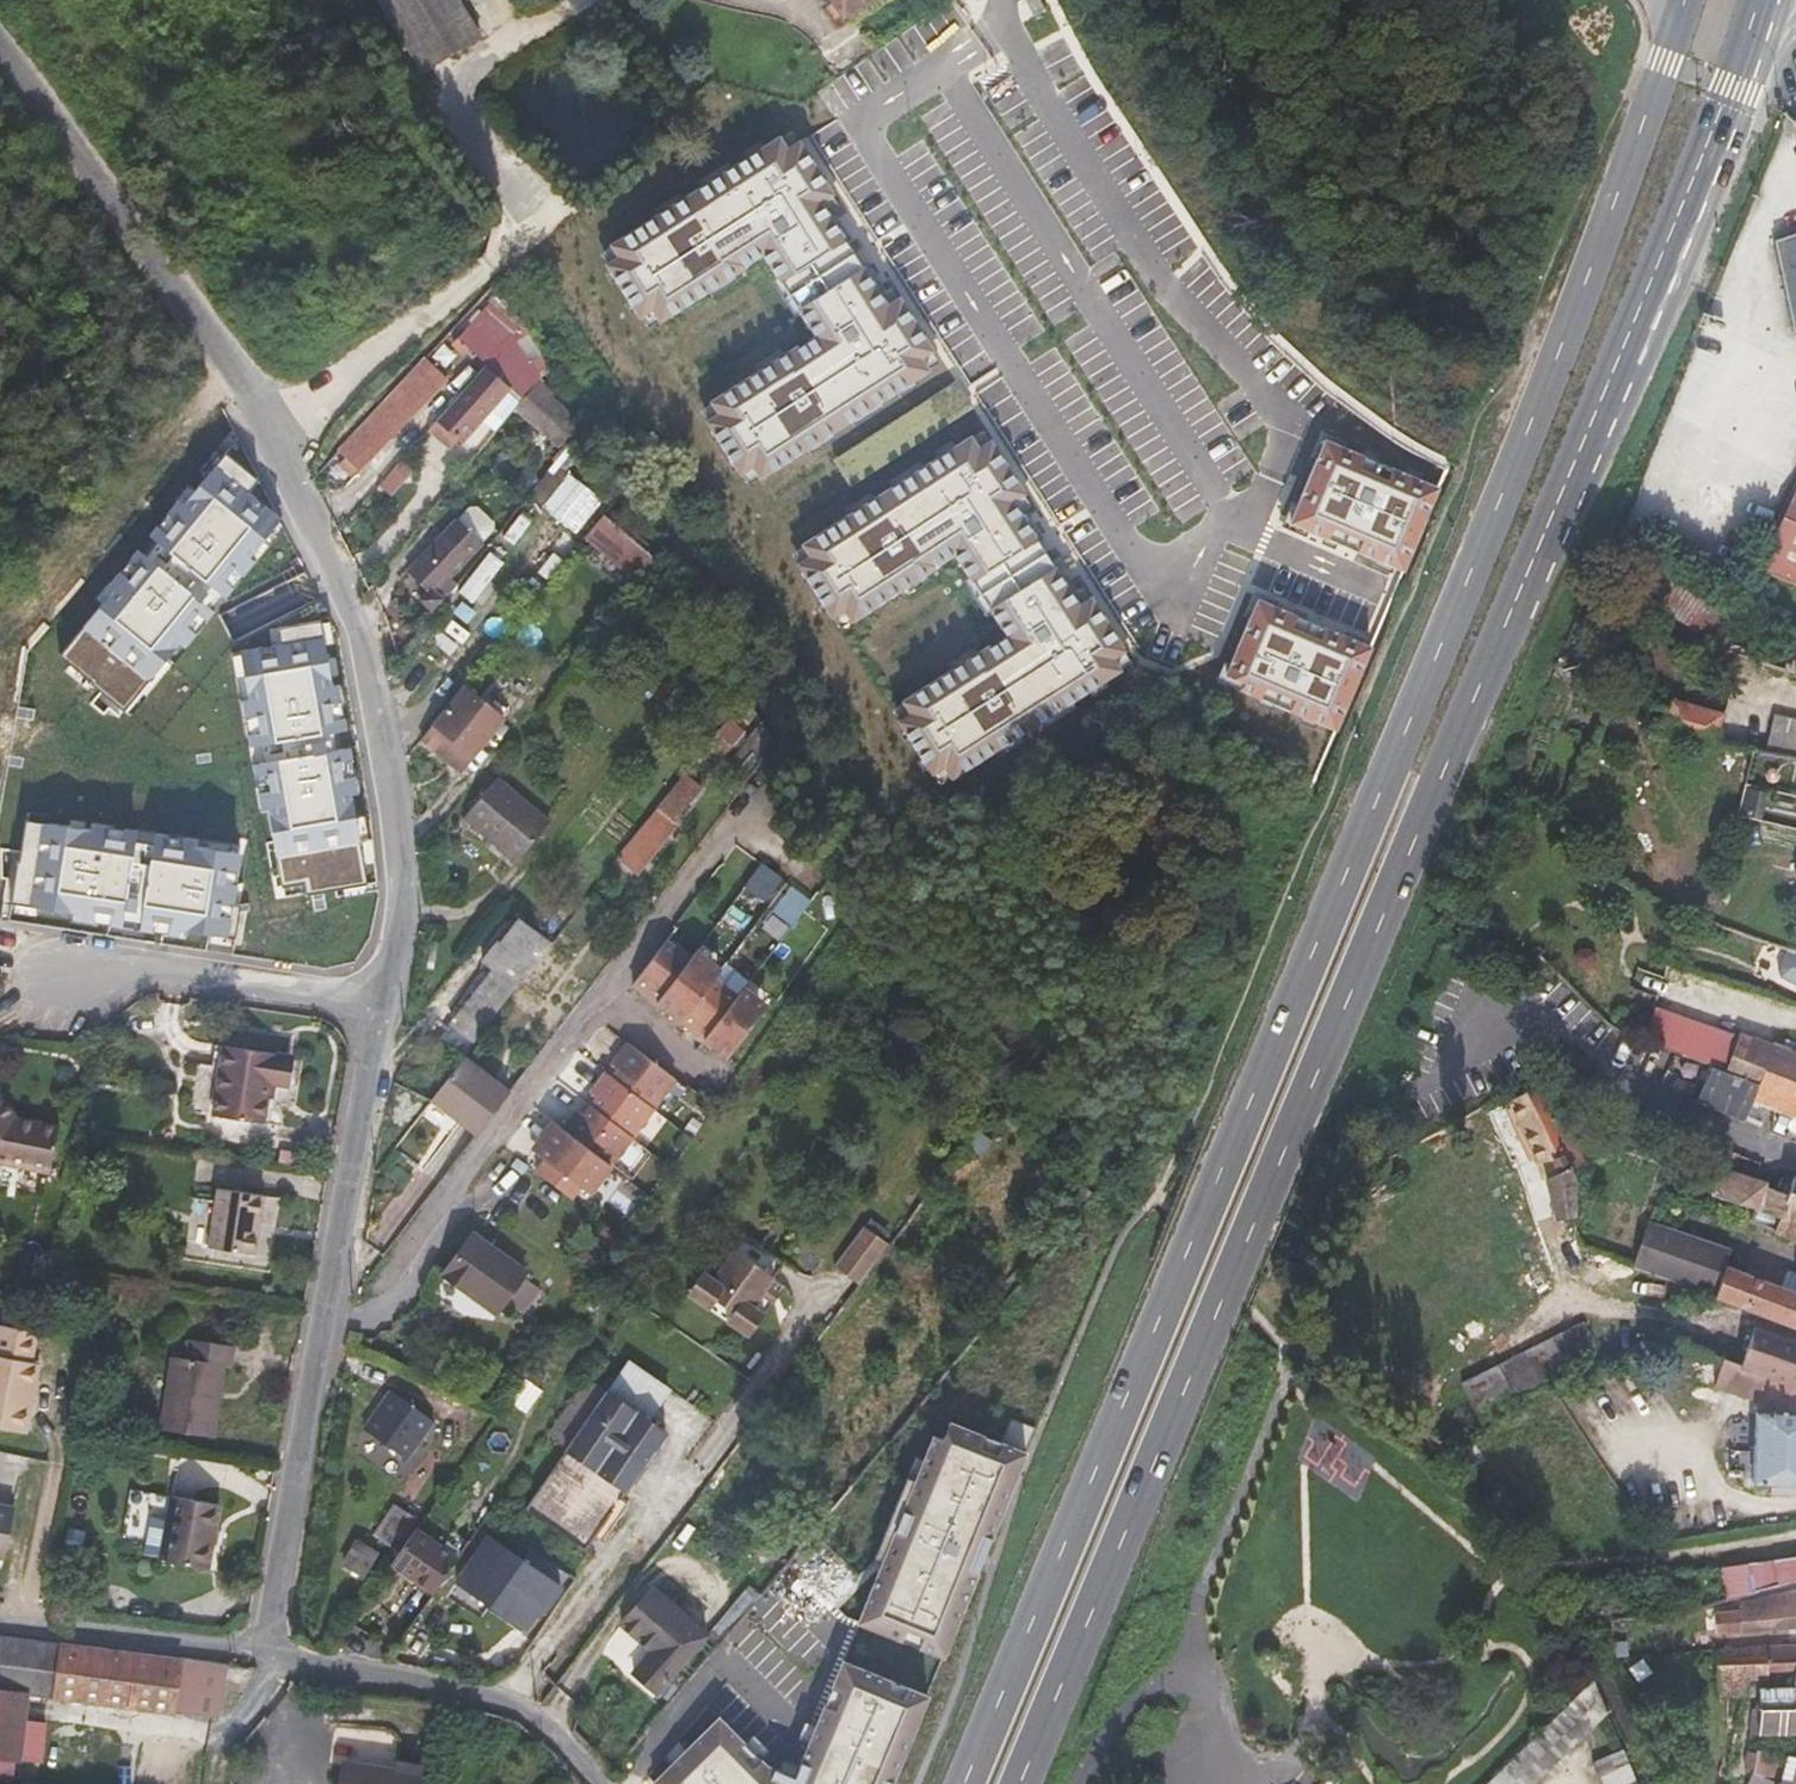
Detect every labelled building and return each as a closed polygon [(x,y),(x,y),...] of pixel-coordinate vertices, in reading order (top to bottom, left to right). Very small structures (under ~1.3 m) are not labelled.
[(422,71),(481,35),(459,0),(379,0),(422,71)] [(844,17),(868,0),(832,0),(844,17)] [(950,17),(826,98),(847,130),(971,49),(950,17)] [(644,316),(656,308),(663,320),(751,265),(745,256),(759,247),(763,256),(767,254),(820,337),(815,339),(820,348),(807,356),(801,346),(715,400),(722,413),(711,421),(743,473),(755,466),(763,478),(932,371),(924,358),(936,351),(903,298),(890,306),(824,201),(836,193),(803,142),(790,149),(783,136),(615,243),(623,256),(611,264),(644,316)] [(1776,242),(1794,332),(1795,332),(1795,235),(1776,242)] [(511,337),(482,311),(458,339),(487,365),(511,337)] [(540,378),(517,338),(514,334),(511,337),(487,365),(436,422),(463,447),(509,393),(520,402),(540,378)] [(584,419),(540,378),(520,402),(514,409),(560,450),(584,419)] [(420,411),(402,393),(329,469),(347,486),(420,411)] [(801,563),(834,616),(846,609),(854,621),(942,566),(940,564),(959,553),(1010,637),(992,648),(991,646),(906,701),(913,714),(900,721),(934,774),(946,766),(955,778),(1122,671),(1115,659),(1126,651),(1094,599),(1082,606),(1014,502),(1028,494),(994,442),(982,450),(974,437),(805,544),(813,557),(801,563)] [(1291,522),(1406,570),(1440,487),(1327,440),(1291,522)] [(93,684),(128,718),(219,605),(224,598),(285,523),(249,498),(259,483),(225,455),(58,657),(93,684)] [(418,472),(403,459),(378,487),(393,500),(418,472)] [(581,483),(555,463),(531,495),(553,516),(554,515),(581,483)] [(593,493),(581,483),(554,515),(565,525),(593,493)] [(1757,566),(1795,582),(1795,484),(1757,566)] [(602,501),(593,493),(565,525),(565,526),(575,534),(602,501)] [(456,518),(481,541),(492,527),(492,520),(474,505),(466,506),(456,518)] [(587,535),(638,579),(654,558),(604,515),(587,535)] [(453,516),(406,572),(427,591),(419,600),(432,613),(456,582),(451,578),(481,541),(456,518),(453,516)] [(461,587),(473,598),(505,564),(493,553),(461,587)] [(1731,607),(1675,576),(1659,604),(1708,646),(1718,628),(1731,607)] [(1338,729),(1374,648),(1260,601),(1228,674),(1247,682),(1244,690),(1338,729)] [(311,624),(285,628),(287,645),(245,654),(261,744),(268,743),(270,761),(263,763),(282,886),(304,884),(306,895),(368,886),(344,751),(339,753),(337,733),(344,733),(327,621),(311,624)] [(1729,653),(1737,635),(1718,628),(1708,646),(1729,653)] [(464,685),(420,739),(461,772),(505,719),(464,685)] [(742,700),(727,688),(706,715),(721,727),(742,700)] [(1718,743),(1727,713),(1672,698),(1667,709),(1655,731),(1718,743)] [(1775,714),(1765,753),(1795,759),(1795,719),(1775,714)] [(746,733),(730,718),(706,748),(723,761),(746,733)] [(685,773),(617,860),(638,876),(679,825),(675,821),(703,787),(685,773)] [(496,778),(463,817),(517,862),(550,823),(496,778)] [(1768,797),(1749,792),(1743,817),(1761,822),(1768,797)] [(232,904),(239,851),(155,839),(155,844),(135,842),(136,837),(26,821),(19,863),(13,903),(237,937),(240,905),(232,904)] [(764,861),(745,884),(765,900),(784,876),(764,861)] [(789,883),(766,930),(789,941),(811,894),(789,883)] [(552,943),(519,919),(500,944),(497,941),(483,959),(495,969),(452,1024),(473,1041),(552,943)] [(774,947),(755,933),(736,957),(755,972),(774,947)] [(635,981),(730,1054),(769,1004),(745,986),(738,995),(714,976),(721,967),(697,949),(690,957),(668,940),(635,981)] [(1793,949),(1786,951),(1778,974),(1780,979),(1795,985),(1795,950),(1793,949)] [(1774,1040),(1773,1042),(1740,1030),(1738,1035),(1657,1007),(1645,1041),(1711,1065),(1759,1083),(1766,1067),(1795,1078),(1795,1050),(1774,1040)] [(533,1147),(590,1190),(677,1076),(631,1041),(615,1063),(621,1068),(615,1075),(609,1070),(593,1091),(600,1096),(587,1113),(580,1107),(565,1127),(555,1119),(533,1147)] [(290,1057),(223,1046),(212,1116),(265,1124),(271,1084),(285,1086),(290,1057)] [(465,1057),(431,1100),(476,1135),(510,1091),(465,1057)] [(1766,1067),(1759,1083),(1711,1065),(1696,1101),(1743,1120),(1751,1100),(1795,1116),(1795,1078),(1766,1067)] [(1583,1162),(1561,1116),(1539,1082),(1510,1100),(1547,1178),(1556,1220),(1577,1215),(1578,1178),(1574,1168),(1576,1166),(1583,1162)] [(0,1102),(0,1164),(50,1174),(60,1125),(18,1117),(6,1098),(0,1102)] [(1795,1176),(1788,1195),(1768,1186),(1708,1168),(1716,1197),(1757,1210),(1779,1217),(1783,1218),(1788,1203),(1795,1206),(1795,1176)] [(218,1189),(209,1248),(256,1254),(264,1196),(218,1189)] [(1788,1203),(1783,1218),(1779,1217),(1774,1232),(1795,1240),(1795,1206),(1788,1203)] [(786,1246),(747,1218),(715,1261),(705,1253),(689,1275),(710,1291),(718,1280),(735,1292),(727,1303),(749,1319),(765,1297),(754,1289),(786,1246)] [(1780,1285),(1727,1265),(1733,1250),(1650,1221),(1634,1268),(1716,1296),(1795,1327),(1795,1291),(1780,1285)] [(858,1284),(889,1244),(865,1226),(835,1267),(858,1284)] [(528,1272),(474,1234),(443,1275),(496,1316),(506,1302),(523,1314),(541,1289),(524,1277),(528,1272)] [(1787,1268),(1780,1285),(1795,1291),(1795,1271),(1787,1268)] [(1569,1373),(1603,1361),(1584,1321),(1462,1381),(1481,1419),(1539,1387),(1569,1373)] [(40,1333),(0,1325),(0,1429),(28,1435),(41,1364),(35,1362),(40,1333)] [(1754,1327),(1741,1364),(1795,1387),(1795,1342),(1754,1327)] [(233,1368),(236,1347),(189,1339),(185,1361),(172,1359),(160,1431),(215,1439),(226,1367),(233,1368)] [(1741,1364),(1723,1359),(1714,1386),(1756,1400),(1753,1482),(1795,1485),(1795,1387),(1741,1364)] [(526,1510),(586,1552),(667,1432),(648,1419),(669,1389),(629,1361),(609,1392),(587,1377),(547,1434),(569,1449),(526,1510)] [(407,1396),(375,1441),(409,1465),(440,1419),(407,1396)] [(1006,1515),(1030,1450),(1039,1427),(1010,1416),(1001,1438),(955,1419),(948,1436),(938,1432),(918,1483),(909,1504),(901,1500),(886,1537),(895,1540),(886,1561),(863,1620),(948,1655),(1006,1515)] [(1488,1459),(1465,1428),(1437,1444),(1472,1471),(1488,1459)] [(909,1504),(918,1483),(910,1479),(901,1500),(909,1504)] [(172,1496),(160,1561),(210,1570),(221,1505),(172,1496)] [(6,1560),(16,1507),(0,1504),(0,1558),(6,1560)] [(373,1535),(399,1555),(418,1528),(422,1523),(395,1504),(373,1535)] [(392,1565),(434,1595),(460,1558),(418,1528),(399,1555),(392,1565)] [(485,1534),(463,1565),(502,1592),(524,1561),(485,1534)] [(895,1540),(886,1537),(878,1558),(886,1561),(895,1540)] [(358,1542),(344,1565),(365,1578),(379,1555),(358,1542)] [(1722,1566),(1726,1600),(1727,1599),(1795,1582),(1795,1555),(1722,1566)] [(502,1592),(493,1605),(527,1628),(541,1607),(548,1611),(563,1588),(524,1561),(502,1592)] [(709,1637),(719,1645),(760,1595),(750,1586),(708,1636),(709,1637)] [(654,1651),(634,1674),(659,1695),(709,1637),(708,1636),(652,1589),(621,1623),(654,1651)] [(1767,1595),(1769,1605),(1714,1611),(1716,1635),(1795,1627),(1795,1590),(1767,1595)] [(0,1635),(0,1691),(56,1698),(63,1643),(0,1635)] [(1764,1671),(1763,1642),(1717,1646),(1719,1695),(1741,1696),(1744,1679),(1765,1679),(1764,1671)] [(1763,1642),(1764,1671),(1795,1670),(1795,1684),(1763,1686),(1758,1708),(1795,1706),(1795,1643),(1763,1642)] [(229,1664),(63,1643),(56,1698),(219,1719),(229,1664)] [(720,1717),(656,1782),(657,1783),(894,1783),(931,1695),(847,1659),(798,1776),(769,1765),(720,1717)] [(1607,1712),(1593,1679),(1484,1783),(1533,1783),(1607,1712)] [(0,1692),(0,1761),(15,1763),(26,1695),(0,1692)] [(1758,1708),(1752,1734),(1795,1732),(1795,1706),(1758,1708)] [(1622,1747),(1593,1760),(1602,1783),(1638,1783),(1622,1747)] [(1748,1749),(1743,1771),(1778,1783),(1780,1783),(1795,1783),(1795,1755),(1748,1749)] [(344,1783),(417,1783),(419,1774),(398,1771),(397,1777),(346,1769),(344,1783)]
